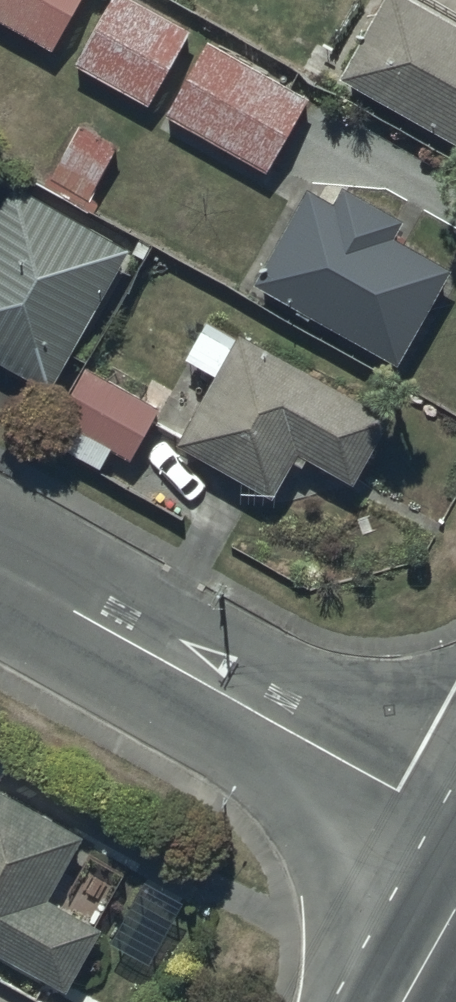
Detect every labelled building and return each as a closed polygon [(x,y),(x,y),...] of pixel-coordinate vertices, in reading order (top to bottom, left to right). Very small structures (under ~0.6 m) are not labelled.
[(52,44),(77,0),(0,0),(0,15),(52,44)] [(144,0),(107,0),(75,57),(150,100),(191,27),(144,0)] [(426,0),(377,0),(338,68),(455,136),(455,17),(426,0)] [(308,90),(207,36),(167,111),(268,165),(308,90)] [(401,213),(342,179),(331,197),(309,185),(255,277),(397,359),(452,264),(392,229),(401,213)] [(13,181),(0,204),(0,356),(49,383),(127,244),(13,181)] [(389,411),(242,330),(240,335),(205,316),(184,354),(212,370),(203,386),(192,380),(188,387),(177,380),(172,390),(151,378),(142,396),(83,363),(45,433),(100,463),(110,446),(131,457),(152,419),(179,434),(176,438),(274,492),(299,447),(353,476),(389,411)] [(0,784),(0,946),(67,982),(101,920),(48,891),(82,828),(0,784)]
